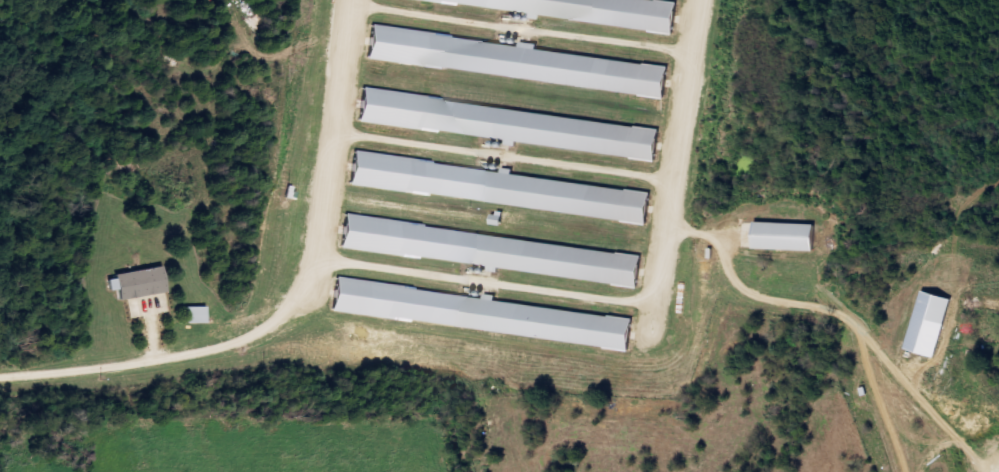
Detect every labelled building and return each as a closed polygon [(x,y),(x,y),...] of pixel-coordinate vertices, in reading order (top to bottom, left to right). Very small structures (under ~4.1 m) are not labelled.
[(682,0),(417,0),(529,13),(528,19),(538,20),(538,17),(678,33),(682,0)] [(371,62),(669,96),(673,67),(540,52),(541,45),(525,43),(524,45),(375,28),(371,62)] [(366,93),(362,124),(661,159),(664,127),(366,93)] [(655,193),(515,176),(516,170),(506,169),(506,171),(358,153),(354,187),(651,222),(655,193)] [(344,251),(643,284),(646,253),(348,220),(344,251)] [(819,226),(759,223),(757,250),(818,252),(819,226)] [(123,300),(169,294),(166,269),(112,276),(114,291),(121,290),(123,300)] [(637,319),(498,303),(499,296),(489,295),(488,297),(340,280),(336,314),(633,348),(637,319)] [(210,324),(209,307),(189,307),(189,324),(210,324)]
